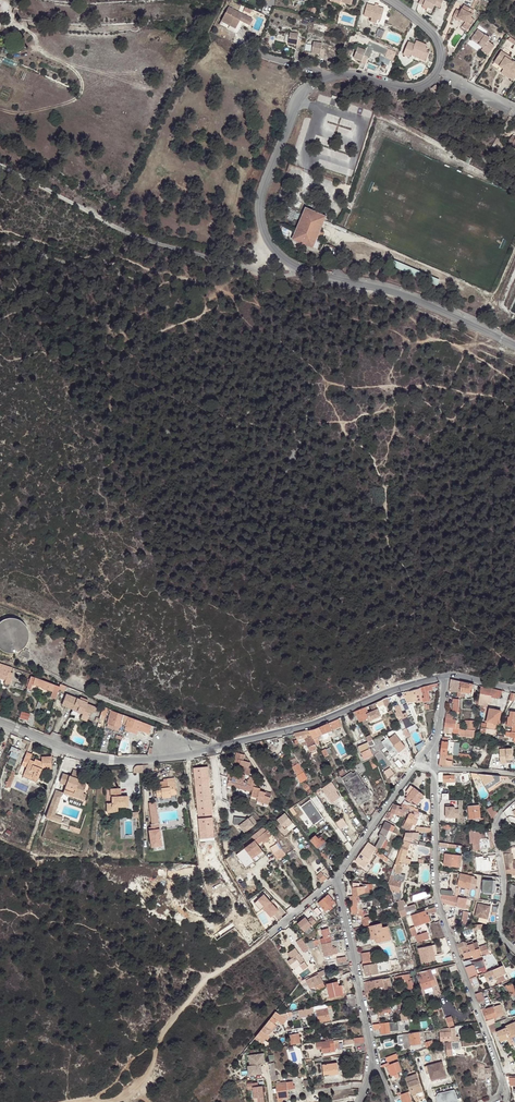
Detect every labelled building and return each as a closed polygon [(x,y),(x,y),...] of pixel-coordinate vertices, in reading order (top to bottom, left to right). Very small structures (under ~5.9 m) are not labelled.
[(418,3),(423,5),(428,7),(432,9),(435,5),(440,7),(443,0),(420,0),(418,3)] [(363,15),(370,18),(380,20),(383,8),(377,7),(374,6),(366,3),(363,15)] [(461,26),(466,30),(475,20),(471,17),(474,10),(464,4),(461,11),(456,9),(452,17),(457,19),(458,18),(465,22),(461,26)] [(240,19),(244,20),(250,24),(253,18),(229,5),(221,19),(235,27),(240,19)] [(237,32),(244,20),(240,19),(235,27),(221,19),(219,22),(237,32)] [(291,26),(290,35),(294,36),(293,38),(298,39),(297,41),(301,41),(303,34),(299,33),(300,28),(291,26)] [(479,41),(477,43),(483,47),(481,50),(487,54),(494,45),(488,40),(490,37),(478,28),(472,37),(475,39),(477,39),(479,41)] [(402,54),(409,57),(411,53),(420,57),(419,59),(424,61),(428,53),(426,52),(426,50),(427,48),(425,47),(426,45),(416,41),(414,44),(408,42),(402,54)] [(313,43),(312,52),(316,53),(315,55),(320,56),(319,58),(324,58),(325,51),(321,50),(322,45),(313,43)] [(355,48),(353,57),(357,58),(357,60),(361,61),(361,63),(365,64),(366,56),(362,55),(364,50),(355,48)] [(514,76),(514,75),(514,61),(513,60),(512,61),(509,59),(511,57),(500,50),(493,61),(499,65),(498,65),(502,68),(500,71),(504,74),(506,70),(514,76)] [(411,53),(409,57),(418,61),(419,59),(420,57),(411,53)] [(512,79),(514,76),(506,70),(504,74),(512,79)] [(325,221),(327,218),(328,214),(307,206),(298,229),(299,230),(298,233),(296,232),(295,236),(300,238),(299,240),(302,241),(303,238),(306,239),(305,243),(315,247),(317,241),(314,240),(316,236),(319,237),(323,239),(326,233),(324,229),(322,228),(325,221)] [(346,226),(342,225),(327,218),(325,221),(347,231),(349,227),(346,226)] [(28,633),(27,629),(25,625),(21,622),(18,620),(13,619),(9,618),(4,619),(1,621),(0,622),(0,650),(2,651),(6,653),(10,654),(15,653),(19,652),(23,649),(25,646),(27,642),(28,638),(28,633)] [(12,668),(4,665),(2,669),(0,668),(0,678),(5,680),(4,682),(8,683),(9,678),(7,677),(9,672),(11,672),(12,668)] [(34,681),(30,680),(28,686),(30,686),(30,685),(33,686),(34,684),(53,691),(51,697),(56,699),(60,686),(36,677),(34,681)] [(451,678),(449,690),(458,691),(460,691),(461,681),(451,678)] [(473,683),(461,681),(460,691),(460,696),(465,696),(465,691),(472,692),(473,683)] [(421,686),(421,692),(423,691),(424,697),(422,697),(423,701),(430,700),(434,699),(433,694),(429,695),(428,690),(436,688),(436,685),(438,684),(437,682),(431,683),(427,685),(421,686)] [(502,690),(481,685),(479,698),(479,704),(487,705),(488,701),(492,701),(492,696),(497,697),(501,694),(502,690)] [(412,689),(407,690),(404,691),(408,702),(409,701),(410,702),(411,701),(411,702),(417,700),(415,694),(421,692),(421,686),(412,689)] [(75,693),(75,692),(72,691),(63,689),(61,695),(67,696),(73,698),(73,700),(76,701),(78,696),(80,697),(80,694),(75,693)] [(383,699),(377,701),(379,706),(385,703),(386,706),(391,704),(388,697),(387,697),(383,699)] [(355,711),(353,712),(354,714),(356,714),(359,721),(368,717),(369,720),(380,715),(375,702),(369,704),(372,711),(369,712),(366,711),(364,706),(355,711)] [(407,711),(403,713),(400,704),(396,706),(398,710),(396,711),(399,719),(398,720),(401,729),(411,725),(409,721),(411,721),(407,711)] [(490,708),(486,728),(481,727),(481,732),(496,734),(497,729),(496,729),(498,723),(499,723),(501,710),(490,708)] [(128,716),(111,709),(109,717),(108,723),(121,726),(122,723),(126,724),(128,716)] [(30,713),(22,710),(20,716),(28,719),(30,713)] [(128,716),(126,724),(126,725),(139,730),(146,733),(149,724),(128,716)] [(328,722),(315,728),(307,730),(310,735),(312,738),(312,739),(318,748),(322,746),(319,741),(334,735),(331,729),(342,725),(339,717),(328,722)] [(445,718),(444,726),(453,727),(455,727),(456,727),(456,719),(452,719),(445,718)] [(358,723),(357,720),(354,722),(362,739),(365,737),(363,733),(358,723)] [(466,728),(474,728),(475,720),(466,720),(466,728)] [(139,730),(126,725),(125,728),(138,733),(139,730)] [(453,727),(444,726),(443,733),(452,734),(453,727)] [(475,730),(463,728),(462,733),(462,737),(474,739),(475,730)] [(307,730),(294,733),(297,739),(299,742),(301,742),(303,746),(307,744),(311,752),(312,751),(318,748),(312,739),(312,738),(310,735),(309,732),(307,730)] [(407,750),(405,746),(396,733),(389,738),(388,736),(381,741),(389,753),(388,754),(392,760),(407,750)] [(359,746),(364,758),(368,756),(372,753),(368,745),(367,742),(359,746)] [(513,748),(500,749),(501,763),(513,762),(513,748)] [(29,762),(27,766),(24,773),(38,778),(43,766),(53,765),(53,754),(43,754),(43,760),(36,760),(31,758),(33,753),(27,751),(24,759),(29,762)] [(236,752),(234,758),(238,759),(236,764),(242,766),(240,772),(248,775),(250,768),(248,767),(249,762),(242,760),(244,754),(236,752)] [(304,771),(296,757),(290,760),(298,774),(304,771)] [(377,765),(374,757),(365,763),(368,771),(377,765)] [(337,778),(335,779),(353,807),(358,804),(370,796),(368,791),(357,774),(364,770),(361,762),(353,767),(354,768),(353,769),(354,772),(352,773),(352,771),(341,778),(340,775),(337,778)] [(344,772),(341,767),(340,765),(333,769),(330,771),(335,779),(337,778),(339,776),(340,775),(344,772)] [(10,786),(17,771),(13,769),(6,784),(10,786)] [(85,796),(89,785),(80,782),(83,772),(74,769),(72,776),(64,774),(61,782),(67,785),(65,792),(75,796),(76,793),(85,796)] [(244,775),(238,773),(237,776),(234,775),(232,775),(231,778),(228,777),(227,784),(234,786),(234,787),(239,788),(251,792),(253,786),(254,786),(256,778),(249,776),(247,785),(242,783),(244,775)] [(500,781),(500,776),(494,775),(479,773),(487,789),(500,781)] [(171,792),(177,791),(174,775),(163,777),(164,779),(155,780),(157,795),(162,794),(163,796),(171,795),(171,792)] [(327,797),(339,789),(333,781),(322,789),(327,797)] [(500,781),(487,789),(489,793),(503,784),(500,781)] [(260,788),(254,786),(253,786),(251,792),(250,796),(257,797),(256,801),(268,804),(270,797),(264,795),(265,792),(259,790),(260,788)] [(408,792),(405,797),(411,800),(412,799),(417,803),(421,797),(420,795),(422,791),(413,786),(408,792)] [(119,803),(129,803),(129,793),(122,793),(120,793),(119,787),(111,787),(111,794),(114,794),(113,799),(113,803),(119,803)] [(63,798),(65,792),(58,790),(56,795),(63,798)] [(57,814),(63,798),(56,795),(48,817),(62,822),(64,816),(57,814)] [(113,803),(113,799),(108,799),(108,809),(119,809),(119,803),(113,803)] [(311,800),(301,807),(314,826),(325,818),(311,800)] [(157,804),(150,805),(153,823),(159,822),(157,807),(157,804)] [(353,807),(366,827),(369,822),(358,804),(353,807)] [(470,819),(481,818),(480,805),(469,806),(470,819)] [(486,808),(491,819),(496,812),(493,805),(486,808)] [(398,810),(397,814),(400,815),(401,812),(405,813),(407,807),(403,806),(401,811),(398,810)] [(449,807),(445,807),(445,818),(459,817),(458,809),(454,809),(454,807),(449,807)] [(411,823),(413,817),(414,814),(409,812),(405,820),(411,823)] [(288,830),(294,825),(285,813),(277,820),(279,823),(277,826),(286,838),(291,834),(288,830)] [(244,818),(235,817),(235,824),(240,825),(245,832),(258,822),(252,815),(246,820),(244,818)] [(336,825),(338,828),(345,823),(341,817),(334,822),(335,823),(336,825)] [(410,825),(411,823),(405,820),(402,827),(407,830),(410,825)] [(380,836),(375,846),(379,850),(382,843),(384,844),(387,837),(385,836),(391,824),(385,821),(383,825),(381,828),(378,835),(380,836)] [(163,845),(159,822),(153,823),(152,823),(152,826),(153,829),(150,830),(152,846),(163,845)] [(443,829),(446,829),(446,835),(446,837),(445,838),(445,843),(452,844),(452,838),(451,838),(451,837),(451,835),(456,835),(457,832),(461,832),(462,826),(443,824),(443,829)] [(252,835),(255,840),(258,843),(261,840),(266,836),(268,836),(271,834),(268,829),(265,825),(252,835)] [(297,829),(294,825),(288,830),(291,834),(297,829)] [(473,829),(469,829),(470,844),(472,844),(473,851),(492,850),(491,832),(488,832),(473,830),(473,829)] [(415,832),(405,832),(402,840),(411,841),(412,838),(417,839),(419,832),(415,832)] [(310,840),(317,848),(325,841),(324,840),(325,839),(322,834),(318,838),(315,835),(310,840)] [(255,840),(236,854),(247,867),(261,856),(258,853),(263,850),(258,843),(255,840)] [(320,851),(327,845),(325,841),(317,848),(320,851)] [(367,841),(364,846),(373,852),(376,848),(367,841)] [(403,841),(395,863),(404,863),(408,863),(409,857),(413,844),(403,841)] [(278,842),(270,847),(278,858),(285,853),(278,842)] [(373,852),(364,846),(358,856),(366,862),(373,852)] [(514,872),(514,860),(513,860),(510,847),(503,848),(504,853),(503,854),(507,874),(511,873),(514,872)] [(290,859),(296,854),(293,849),(287,854),(290,859)] [(384,862),(388,858),(379,850),(375,855),(378,857),(379,855),(383,859),(382,859),(384,862)] [(456,867),(458,867),(459,867),(460,855),(457,854),(457,855),(445,853),(444,862),(443,866),(451,867),(451,868),(456,867)] [(320,872),(316,876),(322,882),(326,879),(320,872)] [(394,875),(391,875),(388,882),(392,890),(393,890),(401,892),(403,881),(405,882),(405,881),(406,875),(395,873),(394,875)] [(458,886),(475,890),(478,877),(460,873),(458,886)] [(492,880),(481,879),(480,891),(491,892),(492,880)] [(364,886),(352,887),(354,896),(349,896),(351,915),(357,914),(358,916),(364,915),(363,909),(359,910),(359,903),(363,903),(362,895),(365,895),(364,886)] [(403,894),(401,892),(393,890),(396,899),(402,900),(403,894)] [(429,895),(428,890),(412,894),(413,899),(429,895)] [(265,892),(256,901),(263,908),(265,906),(273,915),(280,909),(265,892)] [(327,894),(318,902),(325,910),(328,908),(330,910),(332,907),(331,905),(334,902),(327,894)] [(441,894),(441,895),(440,897),(442,902),(469,908),(470,905),(466,904),(467,898),(459,897),(441,894)] [(424,900),(426,907),(435,904),(432,897),(424,900)] [(404,904),(397,906),(401,916),(408,914),(404,904)] [(477,904),(474,916),(484,918),(485,915),(488,916),(490,906),(477,904)] [(435,906),(411,915),(415,926),(431,920),(428,914),(437,911),(435,906)] [(313,909),(318,915),(321,913),(316,907),(313,909)] [(303,919),(297,923),(304,931),(311,925),(312,926),(316,922),(311,917),(308,920),(308,921),(306,922),(303,919)] [(449,924),(450,927),(454,927),(457,927),(457,926),(455,926),(452,918),(448,920),(449,924)] [(377,942),(383,941),(391,939),(388,926),(381,928),(379,922),(366,926),(369,939),(373,938),(376,938),(377,942)] [(417,934),(415,926),(410,928),(413,936),(415,936),(417,941),(430,937),(428,931),(417,934)] [(454,927),(450,927),(454,936),(460,934),(458,926),(457,927),(454,927)] [(320,939),(321,944),(331,942),(331,941),(328,928),(321,929),(323,938),(320,939)] [(305,943),(301,938),(298,941),(304,951),(307,949),(306,947),(305,943)] [(462,949),(468,947),(467,945),(466,941),(463,941),(456,943),(460,954),(463,953),(462,949)] [(474,958),(483,955),(478,941),(467,945),(468,947),(470,947),(473,955),(474,958)] [(331,942),(321,944),(324,956),(337,953),(336,947),(333,948),(331,942)] [(435,944),(418,948),(421,963),(435,959),(434,956),(437,955),(435,944)] [(470,947),(468,947),(462,949),(463,953),(465,958),(473,955),(470,947)] [(296,956),(299,953),(296,948),(288,953),(291,957),(292,958),(295,955),(296,956)] [(372,962),(373,962),(371,951),(369,951),(371,960),(363,962),(360,964),(364,964),(365,963),(368,963),(372,962)] [(361,953),(363,962),(371,960),(369,951),(361,953)] [(301,964),(305,962),(299,953),(296,956),(301,964)] [(294,969),(301,964),(296,956),(295,955),(292,958),(288,960),(290,964),(294,969)] [(470,979),(477,976),(478,975),(476,970),(478,970),(479,972),(482,971),(486,969),(483,960),(473,964),(474,965),(465,968),(470,979)] [(292,971),(295,975),(308,966),(305,962),(301,964),(294,969),(292,971)] [(503,965),(493,969),(492,970),(484,973),(487,981),(496,977),(507,973),(503,965)] [(426,970),(417,972),(423,990),(437,985),(431,969),(426,970)] [(303,980),(306,985),(307,985),(309,988),(314,986),(310,978),(319,974),(318,972),(303,980)] [(310,978),(314,986),(316,990),(325,986),(321,977),(319,974),(310,978)] [(411,979),(409,980),(407,974),(395,976),(396,985),(403,984),(403,986),(406,986),(407,989),(413,988),(411,979)] [(470,979),(472,986),(479,983),(477,976),(470,979)] [(383,989),(392,988),(392,984),(390,977),(381,979),(383,986),(383,989)] [(371,988),(383,986),(381,979),(364,982),(365,989),(371,988)] [(326,983),(326,985),(329,997),(340,995),(338,986),(337,981),(326,983)] [(514,993),(514,988),(514,986),(512,982),(506,985),(511,995),(514,993)] [(481,992),(476,994),(479,1003),(485,1001),(481,992)] [(369,999),(370,1004),(393,998),(392,994),(369,999)] [(356,1005),(354,998),(347,999),(348,1003),(347,1003),(348,1007),(356,1005)] [(322,1005),(298,1010),(299,1017),(311,1015),(311,1012),(314,1011),(316,1010),(318,1022),(334,1018),(331,1003),(322,1005)] [(393,1015),(400,1012),(397,1004),(392,1006),(393,1015)] [(493,1006),(497,1016),(505,1013),(501,1004),(493,1006)] [(487,1019),(488,1019),(497,1016),(493,1006),(485,1009),(484,1009),(484,1010),(487,1019)] [(290,1012),(291,1014),(296,1014),(297,1019),(300,1018),(299,1017),(298,1010),(290,1012)] [(401,1013),(402,1020),(413,1018),(412,1011),(401,1013)] [(282,1016),(278,1022),(282,1024),(288,1017),(291,1016),(291,1014),(290,1012),(280,1014),(282,1016)] [(455,1025),(451,1015),(446,1017),(449,1027),(451,1026),(454,1026),(455,1025)] [(260,1030),(267,1036),(271,1031),(276,1024),(278,1022),(271,1016),(260,1030)] [(496,1031),(500,1040),(507,1037),(508,1041),(511,1040),(512,1043),(514,1042),(514,1021),(505,1026),(505,1027),(496,1031)] [(389,1024),(389,1022),(379,1023),(372,1024),(373,1027),(380,1027),(381,1033),(381,1034),(390,1032),(389,1024)] [(493,1022),(487,1024),(490,1033),(496,1031),(493,1022)] [(276,1024),(271,1031),(275,1034),(277,1031),(278,1032),(281,1028),(276,1024)] [(257,1034),(263,1038),(266,1040),(268,1037),(267,1036),(260,1030),(257,1034)] [(421,1043),(419,1031),(408,1033),(410,1045),(421,1043)] [(443,1040),(444,1040),(454,1039),(452,1031),(448,1031),(441,1032),(442,1039),(443,1040)] [(410,1045),(408,1033),(403,1034),(405,1049),(411,1048),(410,1045)] [(257,1034),(254,1038),(260,1043),(263,1038),(257,1034)] [(322,1052),(330,1052),(328,1042),(321,1043),(322,1052)] [(263,1053),(253,1054),(253,1060),(249,1061),(250,1066),(248,1066),(249,1075),(262,1073),(261,1064),(260,1062),(264,1061),(263,1053)] [(427,1063),(432,1081),(448,1077),(443,1059),(427,1063)] [(399,1061),(390,1064),(387,1065),(391,1076),(394,1074),(395,1077),(399,1076),(398,1073),(397,1072),(402,1071),(399,1061)] [(342,1073),(340,1062),(326,1064),(327,1073),(332,1073),(332,1074),(342,1073)] [(418,1073),(407,1076),(412,1095),(417,1094),(416,1092),(418,1091),(419,1093),(419,1096),(424,1094),(418,1073)] [(505,1076),(508,1085),(514,1084),(514,1075),(505,1076)] [(247,1084),(247,1089),(253,1088),(254,1097),(257,1097),(258,1101),(257,1101),(264,1101),(262,1085),(258,1086),(257,1082),(247,1084)] [(288,1097),(288,1092),(287,1082),(280,1083),(278,1083),(276,1083),(277,1098),(283,1097),(288,1097)] [(436,1094),(438,1101),(452,1101),(458,1100),(455,1089),(443,1092),(442,1091),(438,1092),(436,1094)] [(410,1091),(401,1093),(398,1095),(393,1096),(396,1101),(413,1101),(410,1091)]
